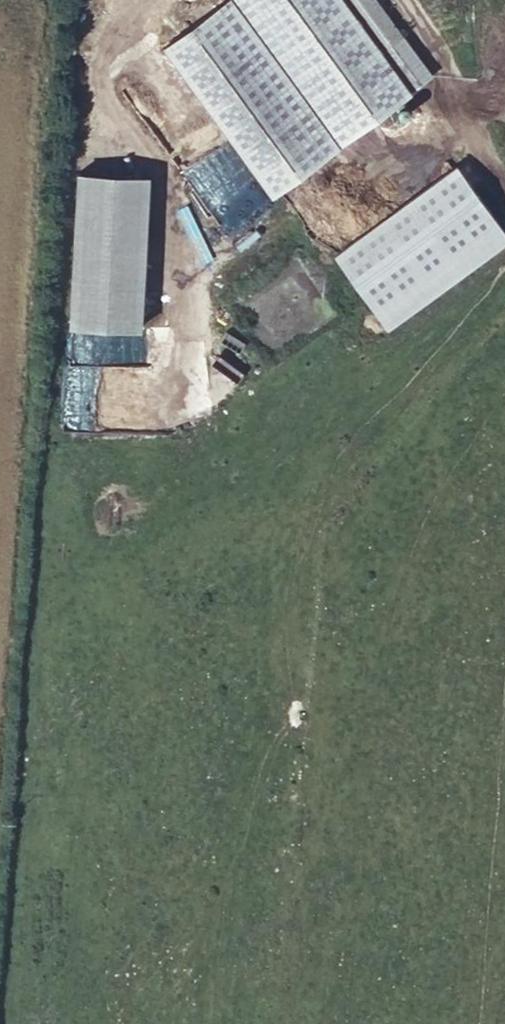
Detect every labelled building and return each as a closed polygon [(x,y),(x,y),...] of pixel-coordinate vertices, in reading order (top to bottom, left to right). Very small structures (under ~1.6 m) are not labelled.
[(278,181),(428,69),(376,0),(218,0),(169,36),(278,181)] [(143,321),(150,164),(76,161),(69,318),(143,321)]
